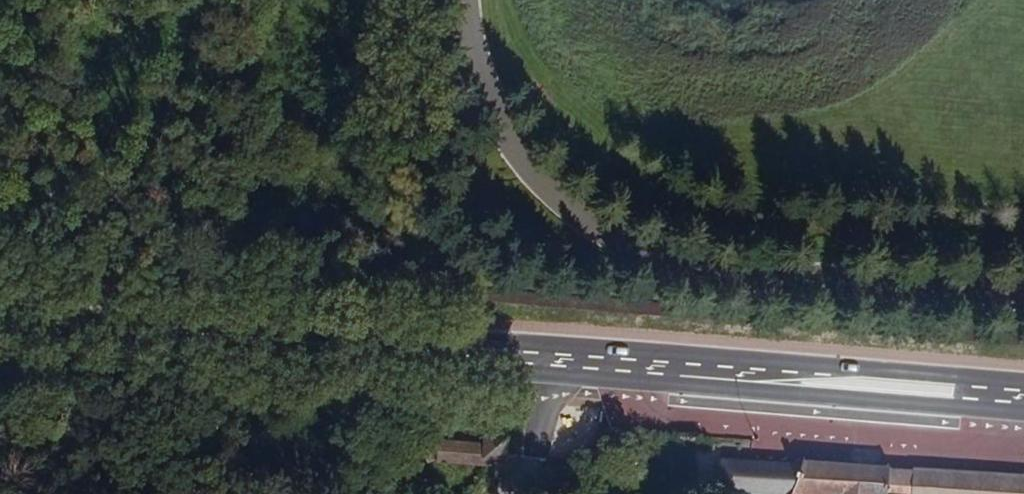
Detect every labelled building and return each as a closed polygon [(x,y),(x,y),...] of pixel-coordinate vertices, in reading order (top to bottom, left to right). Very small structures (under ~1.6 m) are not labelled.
[(492,423),(446,422),(445,445),(496,446),(497,440),(513,440),(515,417),(492,415),(492,423)] [(728,485),(727,493),(731,493),(912,493),(913,467),(875,466),(876,457),(851,456),(851,465),(800,463),(799,467),(729,465),(729,468),(728,485)] [(913,467),(912,493),(1023,493),(1023,471),(913,467)] [(729,468),(716,468),(715,484),(728,485),(729,468)]
